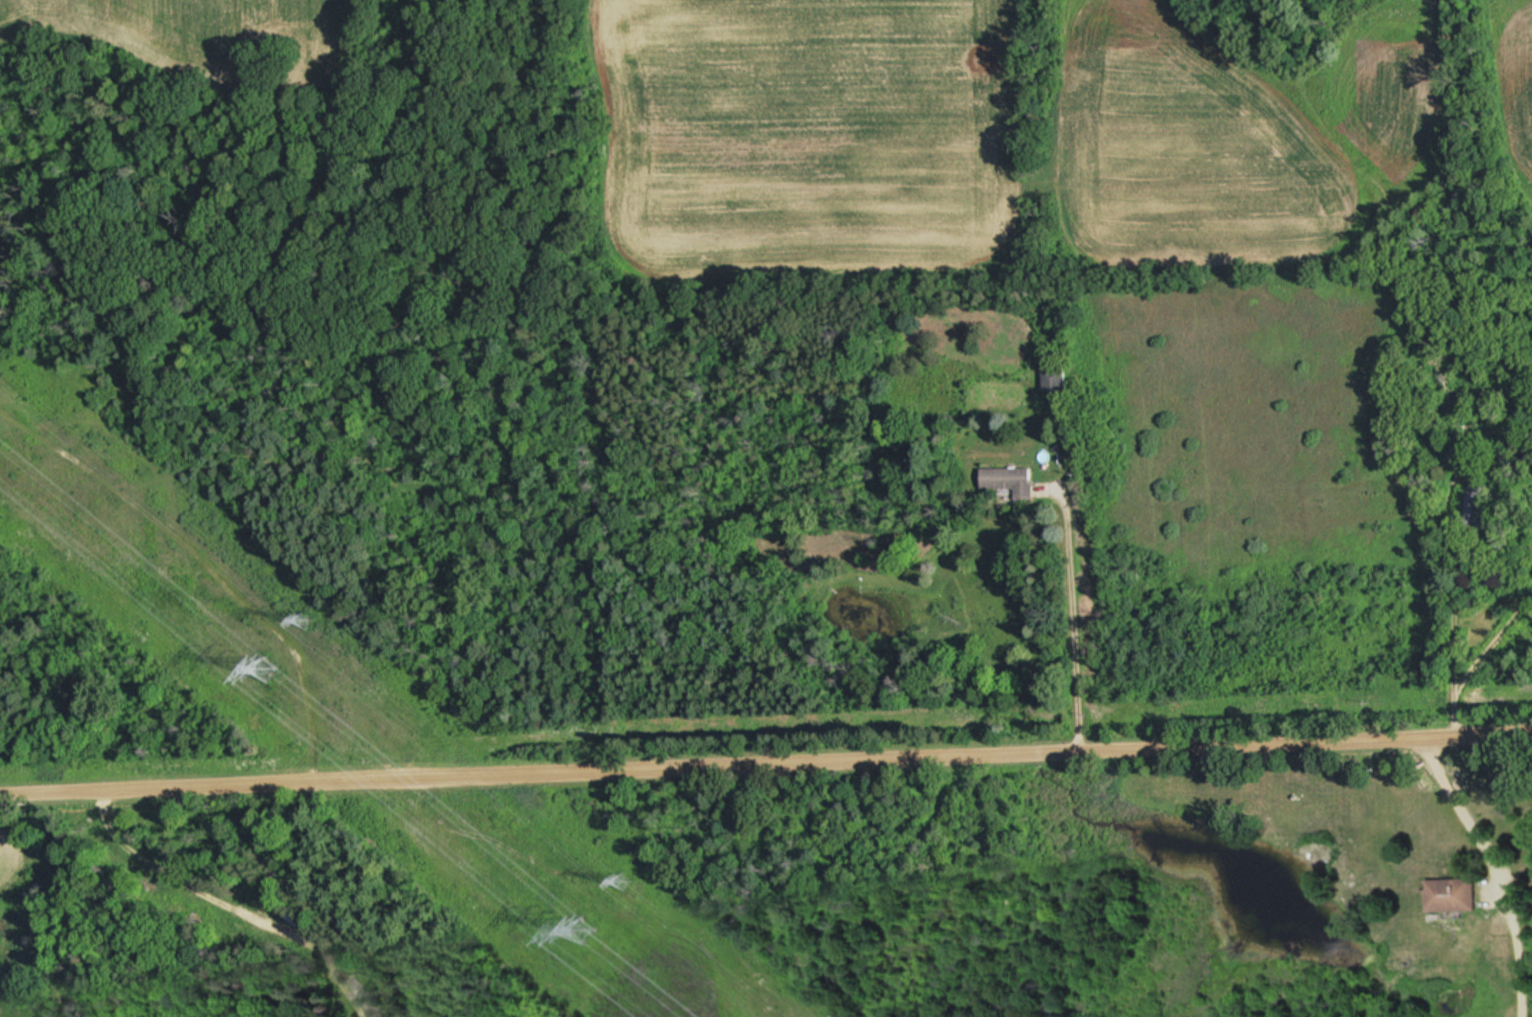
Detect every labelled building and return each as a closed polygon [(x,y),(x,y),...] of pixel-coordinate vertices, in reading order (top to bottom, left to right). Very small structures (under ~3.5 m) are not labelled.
[(1064,391),(1064,361),(1041,361),(1041,391),(1064,391)] [(1030,467),(982,467),(982,487),(1015,487),(1015,498),(1030,498),(1030,467)] [(1467,526),(1487,526),(1487,483),(1467,483),(1467,526)] [(1428,908),(1477,908),(1477,877),(1428,877),(1428,908)]
